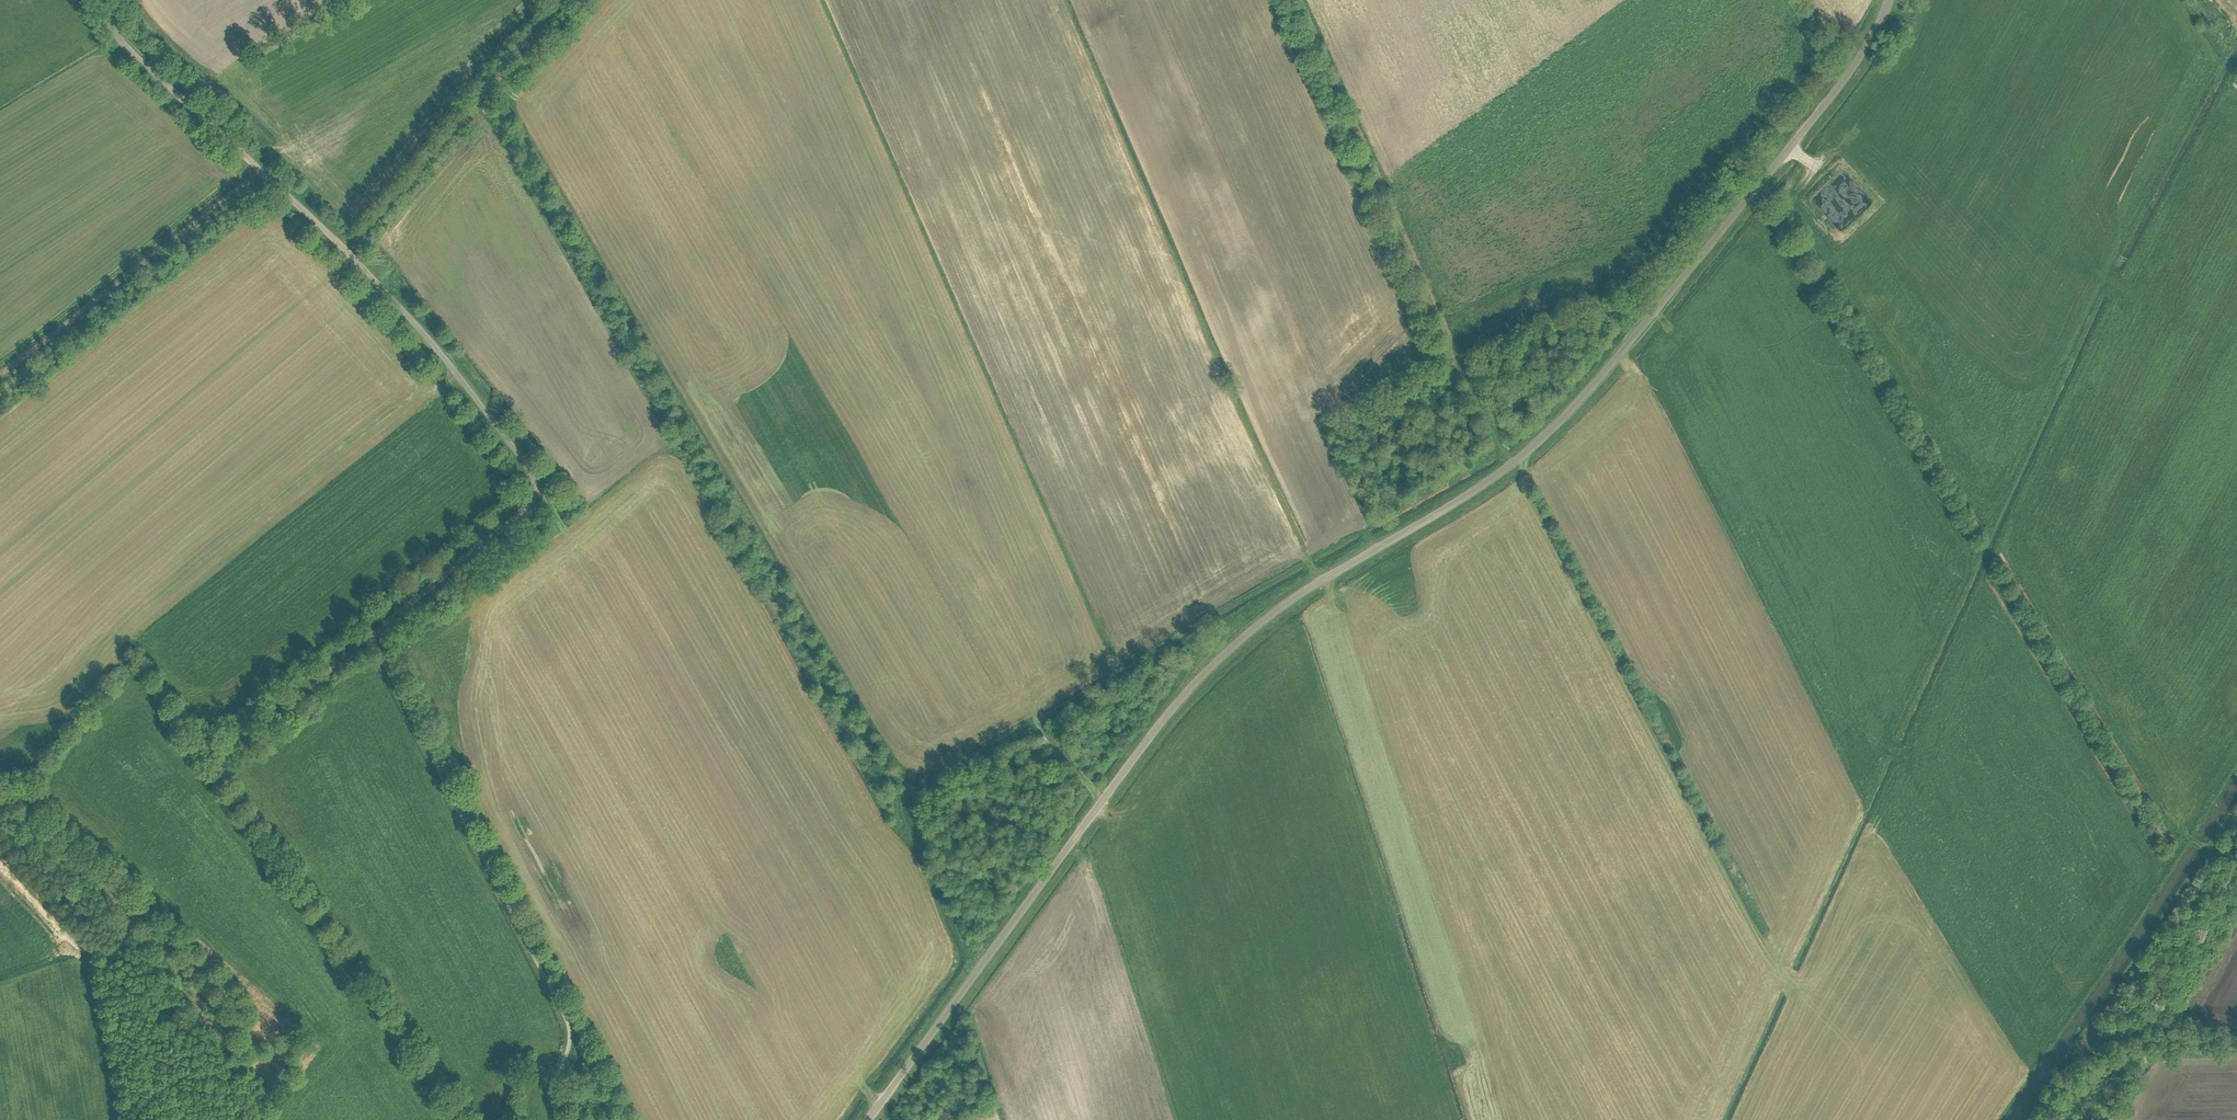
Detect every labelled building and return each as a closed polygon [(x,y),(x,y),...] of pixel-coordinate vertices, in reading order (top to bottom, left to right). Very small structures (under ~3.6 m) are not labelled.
[(1799,146),(1803,151),(1812,142),(1808,138),(1799,146)] [(1844,193),(1836,187),(1832,190),(1826,181),(1823,178),(1811,186),(1808,189),(1797,197),(1806,210),(1823,224),(1829,218),(1833,215),(1837,210),(1844,205),(1848,200),(1844,193)]
